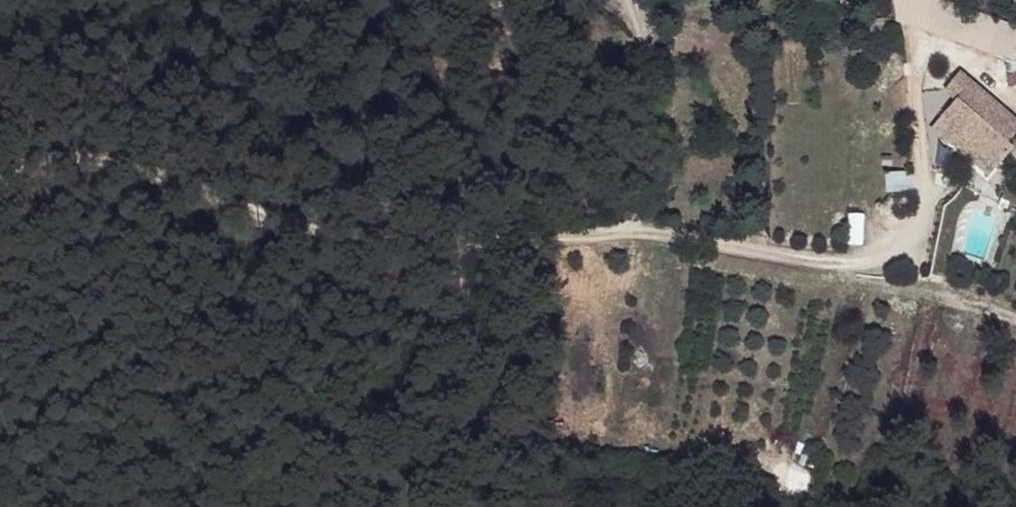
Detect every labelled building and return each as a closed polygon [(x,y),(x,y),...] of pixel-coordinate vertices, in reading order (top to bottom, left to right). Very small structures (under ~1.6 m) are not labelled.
[(958,73),(946,89),(925,92),(930,169),(952,167),(950,147),(952,143),(960,134),(1001,165),(1015,145),(1011,140),(1015,133),(1015,118),(958,73)] [(1001,165),(960,134),(952,143),(993,175),(1001,165)] [(884,172),(885,191),(912,190),(911,171),(884,172)]
